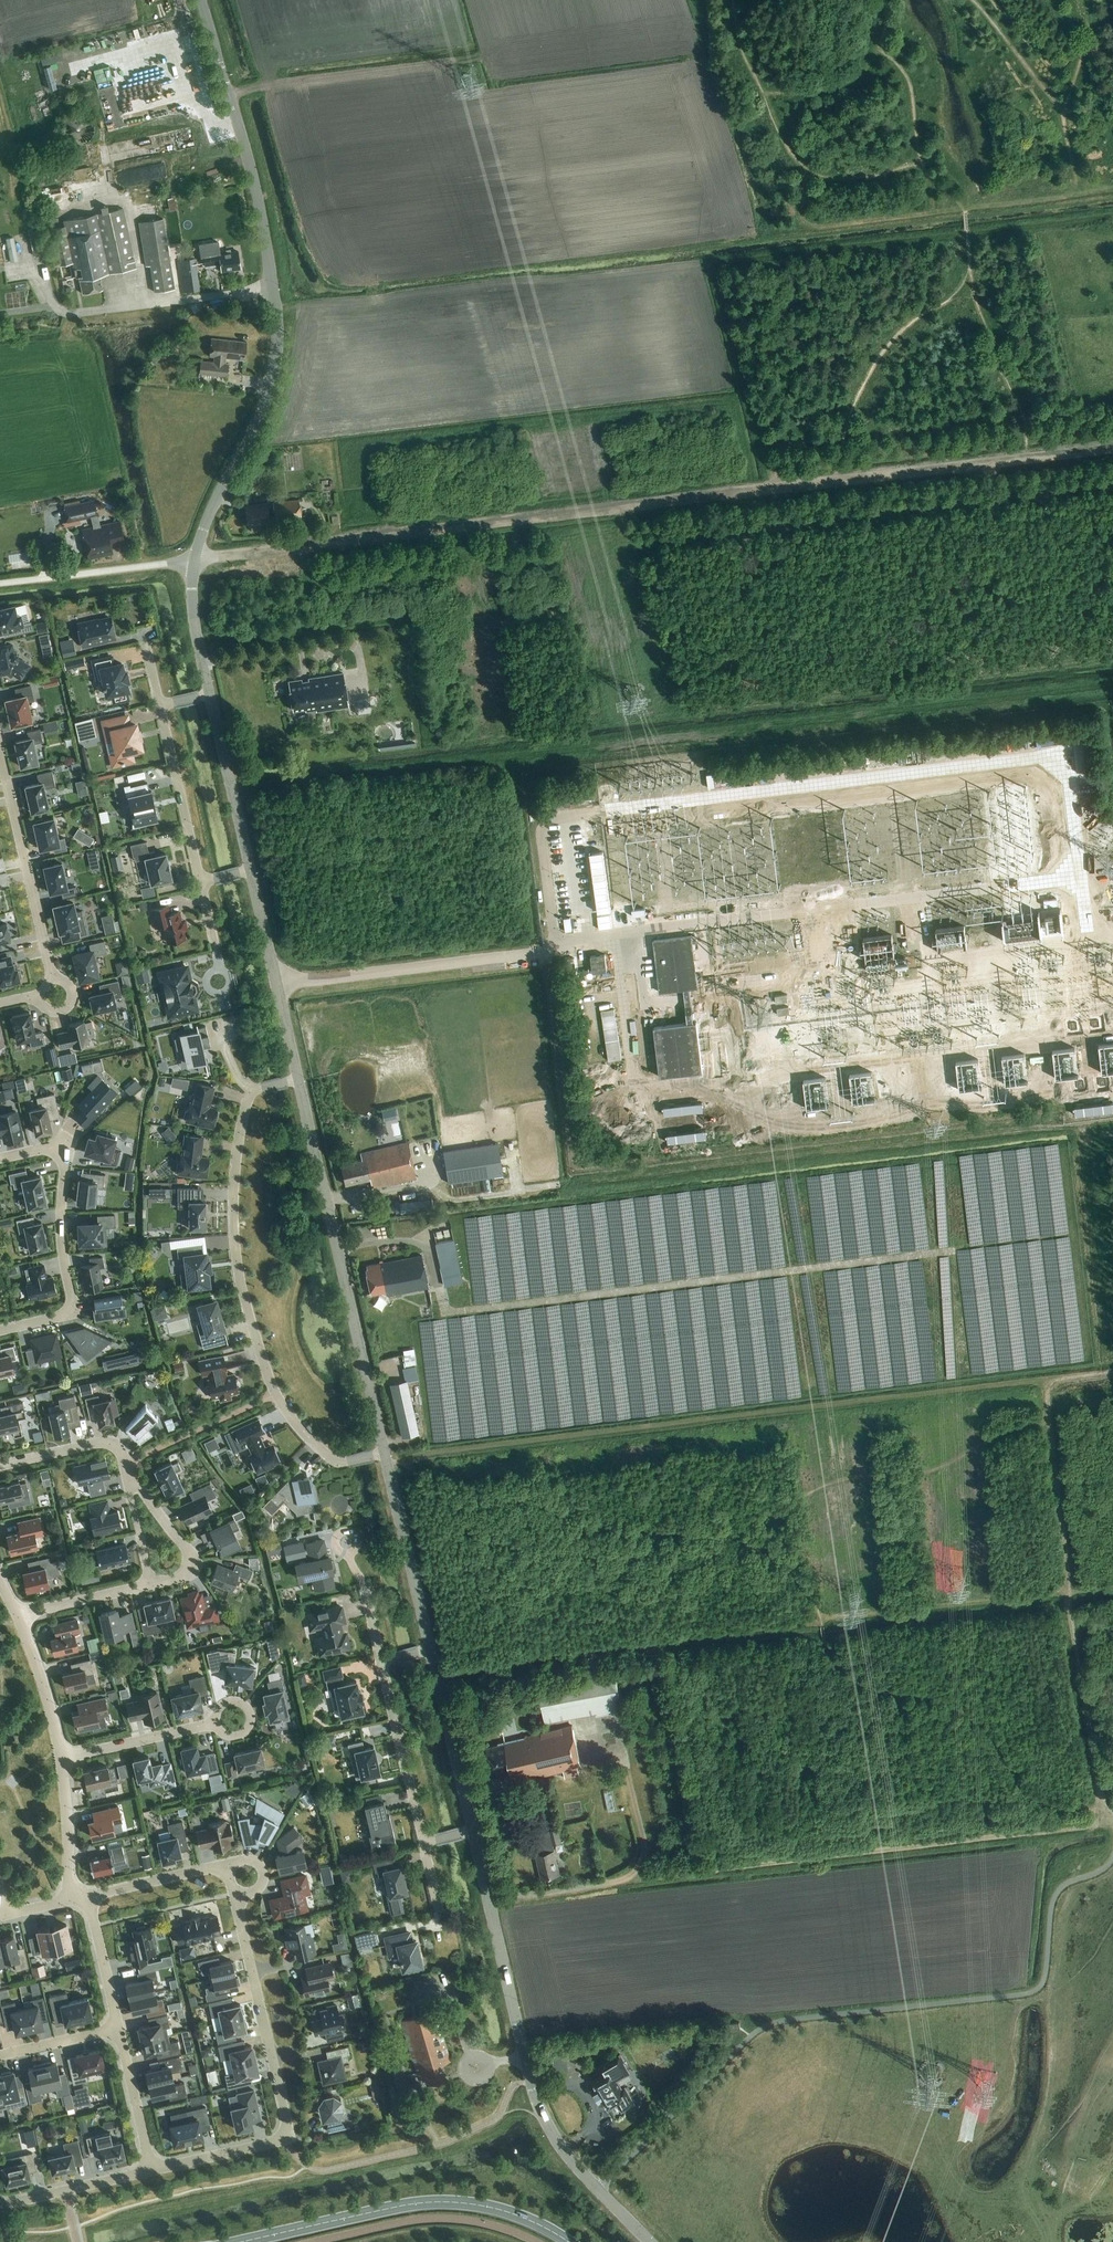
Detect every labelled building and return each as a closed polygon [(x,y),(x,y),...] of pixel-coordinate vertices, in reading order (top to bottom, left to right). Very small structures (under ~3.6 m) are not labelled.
[(92,178),(89,166),(75,169),(78,181),(92,178)] [(103,213),(63,222),(65,227),(51,230),(59,267),(73,264),(76,278),(79,278),(82,293),(102,289),(99,276),(134,269),(121,209),(109,212),(107,206),(102,207),(103,213)] [(138,223),(145,267),(149,266),(153,293),(173,290),(169,263),(162,219),(138,223)] [(221,265),(222,272),(242,268),(239,250),(231,251),(231,249),(203,253),(204,256),(198,257),(199,262),(205,261),(206,268),(221,265)] [(185,258),(183,250),(176,251),(177,259),(185,258)] [(200,290),(196,258),(177,261),(179,271),(182,293),(200,290)] [(201,361),(200,373),(227,376),(228,364),(225,363),(226,358),(245,360),(247,342),(212,338),(210,356),(214,357),(214,362),(201,361)] [(94,527),(82,530),(89,559),(113,553),(111,544),(125,541),(120,521),(100,525),(94,499),(64,506),(68,521),(91,516),(94,527)] [(268,503),(245,506),(248,525),(270,522),(269,516),(275,515),(276,522),(302,518),(299,499),(273,502),(274,511),(269,512),(268,503)] [(14,627),(16,634),(33,630),(31,622),(23,624),(21,615),(17,615),(15,607),(0,610),(0,631),(14,627)] [(106,639),(116,637),(111,618),(99,621),(98,619),(78,623),(83,647),(107,641),(106,639)] [(48,631),(46,622),(35,624),(38,633),(48,631)] [(53,655),(48,633),(39,635),(44,657),(53,655)] [(11,672),(21,678),(29,665),(18,658),(18,657),(18,656),(18,655),(17,654),(16,653),(15,653),(14,653),(12,644),(0,647),(0,674),(11,672)] [(62,650),(63,657),(76,654),(75,647),(62,650)] [(105,686),(103,686),(104,689),(105,688),(107,695),(112,694),(114,702),(128,699),(126,690),(128,690),(126,681),(128,681),(126,672),(124,672),(122,663),(114,665),(112,656),(93,661),(98,681),(103,680),(105,686)] [(82,658),(69,661),(71,669),(83,666),(82,658)] [(289,682),(293,710),(305,708),(306,710),(316,709),(316,711),(349,706),(344,673),(308,679),(309,681),(302,682),(302,680),(289,682)] [(57,675),(50,677),(53,686),(59,684),(57,675)] [(18,697),(6,700),(8,710),(5,711),(7,716),(9,716),(12,726),(32,721),(27,702),(34,700),(31,685),(16,689),(18,697)] [(369,697),(356,699),(358,707),(371,705),(369,697)] [(125,763),(125,762),(133,761),(131,751),(142,748),(136,725),(130,726),(127,716),(104,722),(108,743),(115,742),(117,751),(111,753),(114,765),(122,763),(122,764),(125,763)] [(92,718),(75,722),(79,740),(96,736),(92,718)] [(58,732),(56,721),(43,724),(46,734),(58,732)] [(27,732),(29,738),(15,741),(17,751),(18,757),(19,757),(21,766),(23,766),(24,768),(33,766),(32,764),(38,762),(34,743),(43,741),(40,729),(27,732)] [(131,779),(148,776),(146,768),(129,772),(131,779)] [(26,786),(32,812),(49,808),(44,788),(56,786),(52,771),(37,775),(39,783),(26,786)] [(77,779),(80,794),(90,792),(87,777),(77,779)] [(132,813),(132,828),(131,828),(131,829),(147,825),(146,822),(158,819),(155,808),(154,808),(153,803),(154,802),(151,791),(149,791),(147,782),(131,786),(130,784),(124,786),(126,797),(128,797),(131,808),(133,807),(134,812),(132,813)] [(34,823),(40,849),(53,846),(54,852),(67,849),(64,837),(58,839),(54,819),(44,821),(43,819),(36,820),(36,823),(34,823)] [(94,838),(78,829),(73,836),(90,846),(94,838)] [(567,835),(553,835),(554,852),(567,852),(567,835)] [(165,854),(156,856),(155,851),(148,852),(146,842),(131,845),(134,857),(135,856),(136,861),(145,858),(146,859),(151,882),(151,884),(153,883),(171,879),(172,879),(172,878),(171,878),(170,871),(170,870),(168,862),(166,855),(166,853),(165,854)] [(100,867),(96,850),(87,852),(91,869),(100,867)] [(116,868),(125,865),(121,852),(112,855),(116,868)] [(62,863),(44,867),(50,893),(61,891),(63,898),(78,895),(76,886),(67,888),(62,863)] [(73,902),(54,907),(56,916),(57,923),(58,923),(60,932),(61,932),(63,941),(80,937),(80,935),(87,934),(82,910),(75,912),(73,902)] [(151,909),(156,927),(164,926),(168,943),(176,941),(178,941),(182,940),(183,939),(185,938),(184,931),(191,929),(188,918),(181,920),(179,912),(170,914),(168,905),(151,909)] [(107,922),(103,923),(106,934),(116,931),(113,921),(109,922),(109,921),(107,922)] [(10,939),(7,924),(0,925),(0,942),(10,939)] [(967,949),(965,927),(936,930),(939,953),(967,949)] [(653,1029),(659,1081),(703,1075),(697,1023),(694,1024),(690,989),(698,988),(692,935),(653,940),(660,993),(683,990),(688,1025),(653,1029)] [(895,958),(892,935),(864,939),(866,961),(895,958)] [(77,964),(78,972),(80,980),(98,976),(94,956),(107,953),(104,941),(89,944),(91,951),(74,955),(77,964)] [(591,956),(593,973),(607,971),(605,954),(591,956)] [(17,968),(16,964),(13,964),(13,963),(13,964),(11,956),(0,958),(0,985),(2,984),(3,986),(10,984),(10,982),(20,980),(19,978),(22,978),(20,971),(18,971),(17,968)] [(159,973),(169,1016),(197,1010),(193,995),(195,995),(197,990),(196,984),(191,981),(190,981),(187,967),(159,973)] [(136,971),(138,981),(149,979),(146,968),(136,971)] [(103,984),(105,992),(90,996),(91,998),(89,998),(90,1006),(93,1006),(94,1012),(106,1009),(106,1011),(114,1009),(114,1007),(116,1006),(114,998),(122,997),(118,980),(103,984)] [(787,994),(775,996),(776,1003),(788,1001),(787,994)] [(789,1007),(777,1008),(778,1015),(790,1013),(789,1007)] [(12,1016),(18,1041),(29,1039),(31,1048),(45,1044),(42,1032),(34,1033),(30,1012),(12,1016)] [(65,1032),(57,1034),(60,1048),(73,1045),(74,1047),(89,1044),(83,1021),(68,1025),(70,1032),(66,1033),(65,1032)] [(181,1035),(182,1037),(174,1039),(177,1050),(185,1048),(188,1065),(197,1063),(199,1072),(207,1070),(208,1074),(209,1074),(208,1070),(210,1070),(207,1059),(205,1060),(202,1046),(210,1045),(208,1034),(206,1026),(198,1028),(197,1025),(196,1025),(198,1031),(181,1035)] [(56,1056),(54,1048),(46,1050),(48,1058),(56,1056)] [(77,1062),(75,1052),(58,1056),(60,1066),(77,1062)] [(91,1063),(81,1065),(84,1074),(93,1072),(91,1063)] [(71,1077),(69,1070),(55,1074),(56,1080),(62,1079),(71,1077)] [(84,1110),(77,1118),(85,1126),(107,1102),(108,1103),(117,1093),(98,1076),(89,1085),(93,1089),(79,1105),(84,1110)] [(217,1109),(209,1107),(213,1087),(197,1083),(192,1103),(190,1103),(188,1111),(187,1111),(186,1112),(184,1117),(185,1119),(186,1119),(186,1120),(213,1127),(215,1119),(216,1119),(218,1117),(219,1112),(218,1110),(217,1110),(217,1109)] [(130,1095),(135,1090),(130,1085),(126,1089),(130,1095)] [(3,1090),(5,1099),(13,1097),(10,1088),(3,1090)] [(28,1112),(31,1122),(33,1121),(36,1134),(42,1133),(43,1135),(50,1133),(50,1131),(52,1131),(48,1116),(59,1113),(54,1094),(36,1098),(39,1109),(31,1111),(28,1112)] [(698,1096),(667,1101),(668,1107),(699,1104),(698,1096)] [(1075,1107),(1076,1115),(1112,1111),(1112,1102),(1075,1107)] [(3,1132),(5,1142),(22,1138),(16,1112),(0,1116),(0,1132),(3,1132)] [(705,1130),(667,1135),(668,1143),(707,1138),(705,1130)] [(101,1164),(116,1165),(121,1150),(113,1147),(115,1139),(115,1137),(97,1132),(95,1140),(89,1138),(85,1153),(101,1157),(101,1164)] [(174,1133),(166,1139),(169,1142),(176,1137),(174,1133)] [(179,1173),(206,1176),(208,1158),(200,1157),(202,1136),(186,1134),(183,1155),(181,1155),(180,1163),(177,1163),(176,1172),(179,1172),(179,1173)] [(341,1165),(346,1185),(371,1179),(373,1189),(416,1179),(409,1143),(360,1154),(362,1160),(341,1165)] [(443,1152),(448,1183),(503,1175),(498,1143),(443,1152)] [(23,1186),(28,1208),(47,1204),(44,1193),(43,1187),(40,1176),(28,1179),(26,1170),(9,1174),(11,1184),(13,1183),(14,1188),(23,1186)] [(79,1204),(88,1205),(88,1203),(95,1204),(96,1188),(103,1189),(105,1175),(89,1173),(88,1181),(80,1180),(77,1202),(80,1202),(79,1204)] [(157,1188),(149,1188),(149,1197),(158,1197),(157,1188)] [(195,1202),(195,1188),(178,1188),(178,1208),(189,1208),(189,1229),(195,1229),(195,1231),(204,1231),(204,1229),(206,1228),(206,1219),(206,1211),(206,1202),(195,1202)] [(80,1231),(77,1231),(78,1241),(80,1240),(80,1243),(94,1242),(94,1247),(93,1247),(93,1248),(108,1247),(108,1246),(107,1246),(106,1227),(115,1227),(115,1215),(98,1216),(98,1223),(79,1224),(80,1231)] [(41,1222),(41,1223),(32,1225),(30,1217),(16,1220),(19,1234),(26,1232),(31,1251),(38,1250),(38,1252),(46,1250),(45,1248),(46,1248),(47,1248),(47,1247),(45,1238),(44,1233),(42,1223),(42,1222),(41,1222)] [(1011,1226),(973,1226),(973,1236),(978,1236),(978,1241),(1011,1241),(1011,1229),(1011,1226)] [(463,1282),(454,1240),(436,1244),(445,1286),(463,1282)] [(171,1249),(170,1241),(162,1242),(163,1250),(171,1249)] [(188,1274),(183,1275),(184,1288),(209,1284),(207,1270),(210,1270),(209,1260),(206,1261),(205,1253),(203,1253),(202,1244),(177,1248),(178,1258),(185,1257),(188,1274)] [(365,1270),(371,1294),(382,1291),(388,1295),(429,1285),(422,1253),(366,1266),(367,1269),(365,1270)] [(99,1268),(105,1267),(103,1257),(89,1258),(91,1265),(81,1267),(86,1290),(103,1287),(99,1268)] [(28,1283),(32,1298),(38,1297),(41,1298),(45,1297),(46,1295),(56,1293),(52,1277),(46,1279),(43,1265),(29,1268),(32,1282),(28,1283)] [(166,1300),(171,1293),(164,1288),(159,1295),(166,1300)] [(93,1307),(95,1319),(127,1314),(125,1302),(122,1303),(121,1296),(124,1296),(124,1295),(79,1302),(80,1303),(94,1301),(95,1307),(93,1307)] [(199,1333),(203,1348),(221,1343),(218,1332),(224,1330),(216,1301),(213,1301),(212,1298),(203,1300),(204,1304),(198,1306),(206,1331),(199,1333)] [(155,1308),(157,1314),(166,1312),(164,1306),(155,1308)] [(65,1332),(87,1360),(112,1340),(84,1327),(65,1332)] [(403,1327),(392,1328),(393,1336),(385,1337),(388,1364),(407,1362),(403,1327)] [(61,1356),(56,1334),(32,1340),(34,1348),(26,1350),(30,1367),(39,1365),(38,1361),(61,1356)] [(7,1374),(6,1373),(14,1371),(12,1360),(17,1359),(13,1346),(1,1349),(2,1356),(0,1357),(0,1376),(7,1374)] [(136,1353),(109,1359),(111,1368),(138,1362),(136,1353)] [(224,1370),(227,1369),(223,1355),(199,1361),(202,1375),(210,1373),(211,1379),(208,1379),(209,1385),(207,1385),(205,1388),(206,1392),(208,1393),(211,1393),(212,1398),(220,1396),(221,1400),(231,1398),(230,1394),(238,1392),(237,1387),(240,1386),(241,1384),(240,1380),(238,1378),(235,1379),(234,1373),(225,1375),(224,1370)] [(174,1364),(175,1371),(184,1369),(182,1362),(174,1364)] [(406,1382),(407,1381),(418,1379),(415,1366),(403,1368),(406,1382)] [(390,1385),(402,1437),(419,1433),(407,1381),(390,1385)] [(29,1392),(26,1383),(12,1386),(15,1396),(29,1392)] [(90,1384),(80,1386),(82,1395),(92,1392),(90,1384)] [(48,1390),(35,1393),(36,1400),(49,1397),(48,1390)] [(67,1424),(80,1421),(74,1395),(59,1399),(61,1410),(45,1414),(48,1426),(52,1425),(55,1436),(69,1433),(67,1424)] [(85,1398),(89,1415),(90,1420),(98,1419),(99,1426),(114,1422),(113,1415),(118,1414),(114,1399),(100,1402),(98,1395),(85,1398)] [(12,1429),(14,1437),(22,1435),(19,1419),(26,1417),(23,1402),(3,1406),(5,1414),(0,1415),(0,1432),(12,1429)] [(197,1407),(192,1404),(189,1405),(187,1408),(188,1412),(193,1414),(196,1414),(198,1411),(197,1407)] [(147,1426),(157,1417),(146,1405),(125,1428),(135,1438),(139,1442),(153,1432),(147,1426)] [(280,1461),(274,1448),(273,1444),(265,1447),(260,1435),(265,1433),(258,1419),(225,1434),(231,1448),(246,1441),(256,1462),(253,1463),(258,1473),(274,1466),(273,1464),(280,1461)] [(172,1423),(175,1430),(182,1427),(179,1420),(172,1423)] [(41,1431),(33,1433),(35,1442),(43,1440),(41,1431)] [(219,1447),(215,1438),(204,1443),(209,1452),(219,1447)] [(183,1452),(185,1457),(193,1453),(191,1448),(183,1452)] [(156,1462),(159,1468),(155,1470),(167,1496),(183,1488),(176,1472),(182,1469),(178,1461),(172,1464),(168,1456),(156,1462)] [(105,1492),(102,1479),(109,1477),(105,1459),(75,1466),(79,1484),(88,1482),(91,1495),(105,1492)] [(300,1469),(299,1469),(270,1499),(277,1506),(285,1498),(293,1506),(291,1508),(296,1513),(296,1515),(314,1511),(314,1510),(313,1510),(311,1501),(316,1499),(311,1475),(305,1476),(299,1470),(300,1469)] [(41,1472),(42,1479),(50,1477),(48,1470),(41,1472)] [(26,1483),(20,1484),(19,1481),(0,1486),(0,1502),(7,1500),(9,1508),(24,1504),(23,1497),(29,1496),(26,1483)] [(214,1515),(205,1496),(215,1491),(211,1483),(191,1492),(195,1500),(180,1507),(181,1509),(180,1510),(181,1512),(182,1512),(187,1523),(202,1516),(204,1520),(214,1515)] [(349,1495),(333,1497),(335,1513),(351,1511),(349,1495)] [(68,1505),(66,1498),(59,1500),(61,1506),(68,1505)] [(91,1518),(93,1526),(95,1535),(111,1531),(111,1529),(121,1527),(117,1511),(110,1513),(107,1501),(90,1504),(93,1517),(91,1518)] [(235,1513),(237,1518),(247,1514),(244,1509),(235,1513)] [(8,1545),(10,1544),(11,1552),(38,1546),(35,1535),(43,1534),(39,1517),(18,1522),(21,1531),(7,1535),(8,1537),(6,1537),(8,1545)] [(233,1532),(239,1529),(234,1518),(200,1534),(204,1542),(207,1541),(210,1547),(219,1543),(220,1546),(219,1546),(219,1547),(220,1546),(224,1553),(240,1546),(233,1532)] [(307,1544),(310,1555),(314,1554),(315,1559),(299,1563),(303,1579),(313,1576),(316,1589),(333,1585),(330,1572),(333,1572),(329,1556),(327,1557),(323,1540),(307,1544)] [(266,1545),(268,1556),(283,1553),(280,1542),(266,1545)] [(97,1551),(101,1568),(129,1562),(125,1544),(97,1551)] [(258,1557),(249,1558),(249,1566),(259,1569),(258,1557)] [(28,1562),(30,1570),(23,1572),(26,1583),(25,1584),(27,1593),(37,1590),(37,1588),(49,1585),(47,1577),(59,1572),(56,1561),(50,1563),(49,1558),(28,1562)] [(211,1582),(232,1590),(238,1575),(249,1580),(253,1570),(236,1564),(233,1571),(217,1565),(211,1582)] [(80,1579),(82,1586),(91,1584),(89,1577),(80,1579)] [(182,1599),(188,1626),(191,1626),(191,1627),(199,1625),(199,1624),(218,1619),(215,1607),(205,1609),(201,1594),(182,1599)] [(169,1598),(161,1600),(154,1602),(145,1604),(144,1604),(144,1605),(145,1605),(145,1607),(138,1608),(144,1635),(161,1631),(158,1619),(174,1616),(174,1615),(173,1610),(175,1610),(173,1600),(170,1601),(170,1599),(170,1598),(169,1598)] [(317,1640),(317,1643),(317,1646),(319,1649),(320,1654),(349,1648),(346,1633),(342,1634),(339,1623),(344,1622),(341,1607),(311,1614),(312,1617),(311,1619),(312,1622),(314,1625),(317,1626),(320,1625),(322,1623),(323,1623),(324,1624),(327,1638),(326,1638),(323,1637),(320,1638),(318,1640),(317,1640)] [(120,1630),(133,1627),(130,1614),(118,1617),(116,1610),(101,1614),(103,1621),(101,1622),(102,1629),(104,1629),(106,1637),(121,1634),(120,1630)] [(59,1637),(51,1639),(55,1653),(77,1648),(74,1634),(80,1633),(77,1620),(55,1624),(57,1635),(59,1635),(59,1637)] [(264,1622),(265,1630),(274,1628),(272,1620),(264,1622)] [(139,1635),(131,1637),(133,1646),(141,1645),(139,1635)] [(280,1656),(276,1639),(267,1641),(272,1660),(280,1656)] [(94,1652),(96,1661),(103,1659),(101,1651),(94,1652)] [(253,1668),(253,1667),(252,1667),(234,1665),(235,1654),(236,1653),(235,1652),(235,1653),(218,1651),(208,1653),(207,1653),(207,1654),(211,1670),(211,1671),(212,1671),(221,1668),(222,1669),(222,1668),(222,1666),(227,1667),(225,1681),(224,1682),(225,1682),(234,1683),(234,1686),(241,1687),(242,1684),(250,1685),(251,1685),(251,1684),(252,1676),(255,1677),(256,1669),(253,1669),(253,1668)] [(76,1671),(63,1674),(67,1689),(96,1682),(91,1659),(74,1663),(76,1671)] [(331,1697),(334,1709),(339,1707),(341,1715),(341,1716),(341,1717),(343,1717),(343,1716),(362,1712),(363,1712),(363,1710),(363,1711),(361,1702),(363,1701),(360,1691),(358,1691),(356,1683),(357,1683),(356,1681),(355,1682),(343,1684),(341,1676),(342,1676),(340,1667),(323,1671),(325,1680),(326,1680),(328,1689),(335,1687),(337,1696),(331,1697)] [(297,1675),(299,1686),(307,1685),(305,1673),(297,1675)] [(172,1697),(176,1714),(202,1708),(199,1695),(208,1693),(204,1676),(189,1679),(192,1692),(172,1697)] [(270,1693),(265,1694),(266,1703),(264,1703),(266,1712),(269,1712),(270,1720),(273,1720),(275,1729),(288,1726),(286,1717),(288,1716),(282,1691),(284,1691),(281,1678),(267,1682),(270,1693)] [(119,1690),(121,1698),(127,1697),(125,1688),(119,1690)] [(117,1698),(115,1691),(108,1693),(110,1700),(117,1698)] [(140,1701),(127,1704),(130,1720),(144,1717),(145,1723),(163,1719),(161,1709),(162,1707),(161,1703),(159,1701),(157,1692),(139,1696),(140,1701)] [(105,1698),(78,1704),(80,1713),(73,1714),(77,1729),(79,1728),(79,1730),(86,1729),(86,1727),(93,1725),(94,1729),(106,1727),(103,1716),(108,1714),(105,1698)] [(495,1724),(497,1733),(504,1732),(501,1722),(495,1724)] [(576,1768),(582,1767),(572,1726),(497,1743),(498,1745),(486,1748),(493,1777),(512,1772),(514,1782),(558,1772),(560,1779),(577,1775),(576,1768)] [(330,1746),(328,1737),(317,1739),(317,1742),(314,1742),(316,1750),(330,1746)] [(372,1747),(364,1749),(362,1741),(348,1744),(354,1772),(360,1771),(361,1777),(361,1778),(362,1778),(362,1777),(367,1776),(368,1780),(376,1778),(375,1774),(379,1774),(380,1773),(379,1772),(374,1748),(374,1747),(372,1747)] [(181,1758),(183,1766),(185,1765),(187,1774),(208,1769),(209,1773),(218,1771),(214,1753),(205,1755),(205,1754),(199,1755),(196,1746),(181,1749),(183,1757),(181,1758)] [(245,1751),(235,1754),(236,1761),(225,1763),(228,1777),(236,1775),(235,1770),(238,1770),(264,1764),(260,1748),(250,1750),(245,1751)] [(149,1777),(150,1785),(164,1781),(165,1788),(175,1785),(170,1764),(161,1766),(161,1764),(151,1766),(148,1757),(134,1760),(138,1779),(149,1777)] [(126,1764),(117,1766),(120,1779),(129,1776),(126,1764)] [(82,1773),(84,1781),(86,1780),(88,1786),(110,1781),(110,1782),(117,1780),(114,1767),(108,1769),(107,1766),(98,1768),(94,1769),(84,1771),(84,1773),(82,1773)] [(224,1782),(222,1782),(210,1785),(212,1792),(226,1788),(224,1782)] [(295,1797),(300,1788),(293,1784),(287,1787),(284,1792),(295,1797)] [(315,1801),(308,1792),(301,1797),(308,1806),(315,1801)] [(248,1823),(248,1818),(239,1820),(244,1844),(245,1844),(251,1844),(257,1845),(259,1838),(267,1840),(268,1841),(283,1814),(258,1799),(256,1812),(265,1817),(262,1824),(248,1823)] [(368,1821),(366,1821),(369,1837),(377,1835),(378,1838),(380,1838),(381,1846),(395,1842),(389,1816),(387,1816),(384,1801),(364,1806),(368,1821)] [(89,1821),(89,1823),(87,1824),(89,1832),(91,1831),(93,1837),(114,1832),(113,1824),(122,1822),(118,1807),(93,1813),(95,1820),(89,1821)] [(186,1814),(184,1807),(177,1809),(179,1815),(186,1814)] [(158,1841),(155,1842),(157,1850),(160,1849),(163,1862),(175,1859),(174,1856),(181,1855),(177,1841),(186,1839),(182,1821),(173,1823),(174,1829),(169,1830),(169,1831),(158,1834),(160,1840),(158,1841)] [(196,1832),(200,1847),(213,1844),(215,1850),(230,1846),(228,1839),(234,1838),(230,1823),(225,1824),(224,1821),(209,1824),(210,1829),(196,1832)] [(276,1856),(280,1870),(306,1864),(302,1850),(295,1852),(293,1846),(302,1839),(294,1828),(278,1840),(282,1855),(276,1856)] [(536,1855),(542,1878),(559,1874),(554,1850),(553,1844),(561,1842),(558,1828),(549,1830),(539,1832),(543,1853),(536,1855)] [(90,1859),(89,1859),(91,1866),(90,1866),(91,1869),(92,1868),(93,1875),(94,1875),(113,1870),(114,1870),(113,1864),(113,1863),(113,1861),(125,1859),(122,1846),(111,1848),(113,1854),(111,1855),(110,1855),(98,1858),(98,1857),(93,1858),(93,1859),(90,1860),(90,1859)] [(317,1857),(319,1863),(328,1861),(326,1855),(317,1857)] [(388,1860),(373,1863),(375,1872),(377,1872),(378,1877),(385,1875),(389,1894),(387,1894),(391,1914),(403,1912),(399,1894),(407,1892),(404,1882),(405,1882),(403,1876),(401,1866),(390,1868),(388,1860)] [(324,1882),(335,1880),(333,1863),(322,1864),(324,1882)] [(340,1870),(341,1876),(352,1873),(351,1868),(340,1870)] [(271,1900),(275,1917),(307,1910),(303,1894),(309,1892),(305,1875),(282,1881),(286,1897),(271,1900)] [(192,1920),(182,1923),(183,1925),(175,1927),(176,1931),(178,1938),(179,1943),(187,1941),(188,1943),(213,1937),(213,1935),(221,1933),(217,1917),(209,1919),(209,1917),(199,1919),(198,1916),(191,1918),(192,1920)] [(289,1927),(285,1928),(288,1937),(285,1938),(287,1946),(288,1945),(290,1951),(296,1949),(298,1957),(316,1953),(311,1935),(314,1935),(311,1923),(303,1924),(299,1925),(298,1924),(289,1926),(289,1927)] [(54,1950),(54,1948),(59,1947),(59,1949),(71,1946),(66,1925),(56,1927),(56,1926),(48,1928),(48,1929),(38,1931),(39,1936),(29,1938),(32,1955),(42,1952),(42,1953),(54,1950)] [(127,1942),(133,1965),(147,1962),(145,1954),(155,1951),(153,1942),(156,1942),(154,1933),(151,1934),(150,1927),(146,1928),(145,1926),(137,1928),(137,1930),(133,1931),(135,1940),(127,1942)] [(355,1935),(357,1947),(374,1943),(371,1931),(355,1935)] [(400,1960),(401,1963),(402,1963),(403,1969),(408,1967),(409,1972),(418,1970),(417,1965),(421,1964),(416,1941),(412,1942),(409,1932),(402,1934),(402,1935),(395,1937),(394,1936),(386,1938),(390,1956),(400,1954),(401,1959),(400,1960)] [(0,1939),(0,1950),(4,1966),(15,1964),(16,1971),(29,1968),(25,1953),(18,1955),(13,1936),(0,1939)] [(196,1956),(193,1946),(180,1949),(182,1960),(196,1956)] [(82,1968),(80,1958),(65,1962),(68,1972),(82,1968)] [(209,1973),(210,1979),(235,1974),(234,1969),(236,1969),(234,1962),(232,1962),(232,1961),(216,1964),(215,1958),(198,1962),(199,1968),(201,1968),(202,1974),(209,1973)] [(328,1979),(334,1978),(331,1963),(306,1969),(308,1977),(302,1979),(306,1996),(315,1993),(316,1996),(323,1994),(323,1992),(330,1990),(328,1979)] [(32,1968),(34,1976),(45,1974),(43,1965),(32,1968)] [(126,1984),(129,1998),(155,1992),(153,1984),(158,1983),(155,1969),(141,1973),(143,1980),(126,1984)] [(235,1974),(210,1979),(212,1986),(205,1988),(207,1994),(205,1994),(207,2000),(224,1997),(222,1990),(238,1987),(237,1985),(239,1985),(238,1978),(236,1978),(235,1974)] [(41,1991),(39,1982),(30,1984),(32,1992),(41,1991)] [(155,1992),(129,1998),(132,2012),(149,2008),(151,2016),(165,2012),(162,1999),(157,2000),(155,1992)] [(64,2017),(65,2023),(76,2021),(82,2020),(92,2017),(88,1998),(69,2002),(66,1993),(49,1997),(54,2019),(64,2017)] [(197,2004),(195,1995),(188,1997),(191,2006),(197,2004)] [(32,2006),(24,2008),(29,2030),(31,2029),(32,2031),(41,2029),(41,2027),(43,2027),(39,2012),(46,2011),(43,1997),(30,2000),(32,2006)] [(350,1998),(352,2007),(359,2005),(357,1997),(350,1998)] [(220,2015),(221,2022),(243,2017),(242,2015),(244,2012),(243,2008),(241,2006),(240,2004),(223,2008),(221,2000),(208,2003),(212,2017),(220,2015)] [(29,2030),(24,2008),(17,2010),(15,2002),(1,2005),(4,2020),(13,2018),(16,2033),(18,2033),(18,2034),(28,2032),(27,2030),(29,2030)] [(312,2020),(315,2034),(325,2032),(327,2041),(344,2037),(342,2028),(345,2027),(342,2013),(339,2014),(337,2005),(327,2007),(328,2009),(320,2011),(322,2018),(312,2020)] [(418,2079),(424,2077),(426,2084),(445,2078),(440,2064),(451,2061),(435,2010),(401,2021),(418,2079)] [(141,2039),(142,2041),(167,2035),(166,2028),(170,2027),(167,2014),(154,2017),(155,2024),(139,2028),(139,2030),(136,2031),(139,2039),(141,2039)] [(243,2017),(221,2022),(223,2029),(215,2031),(218,2044),(231,2041),(229,2034),(246,2030),(245,2028),(247,2026),(246,2021),(244,2020),(243,2017)] [(718,2039),(715,2034),(707,2039),(709,2044),(718,2039)] [(167,2035),(142,2041),(142,2044),(140,2044),(142,2053),(144,2052),(145,2055),(162,2051),(163,2057),(180,2053),(178,2041),(169,2043),(167,2035)] [(370,2050),(367,2038),(358,2040),(361,2052),(370,2050)] [(190,2041),(184,2042),(186,2052),(192,2051),(190,2041)] [(231,2058),(233,2065),(255,2060),(251,2046),(235,2050),(233,2042),(218,2046),(221,2060),(231,2058)] [(347,2055),(350,2054),(348,2046),(329,2051),(331,2058),(318,2061),(323,2084),(346,2078),(342,2062),(348,2060),(347,2055)] [(70,2066),(74,2083),(88,2080),(86,2072),(104,2067),(100,2050),(76,2056),(78,2064),(70,2066)] [(603,2074),(593,2080),(598,2090),(595,2092),(600,2100),(603,2098),(609,2108),(618,2103),(622,2110),(634,2103),(625,2087),(622,2089),(617,2080),(629,2073),(623,2061),(622,2062),(619,2056),(620,2055),(599,2067),(603,2074)] [(146,2071),(149,2084),(173,2079),(171,2073),(182,2070),(179,2056),(159,2060),(160,2066),(159,2068),(146,2071)] [(388,2059),(397,2090),(406,2087),(397,2056),(388,2059)] [(255,2060),(233,2065),(235,2072),(224,2075),(228,2089),(243,2085),(241,2078),(258,2074),(255,2060)] [(74,2107),(71,2093),(70,2093),(66,2077),(60,2078),(56,2063),(51,2064),(50,2062),(42,2064),(47,2088),(55,2086),(58,2096),(63,2095),(67,2109),(74,2107)] [(47,2088),(42,2064),(33,2066),(34,2068),(28,2069),(32,2085),(26,2086),(29,2103),(42,2100),(40,2090),(47,2088)] [(198,2072),(196,2064),(189,2065),(191,2074),(198,2072)] [(0,2075),(0,2079),(7,2108),(27,2103),(23,2086),(17,2087),(13,2072),(10,2072),(10,2071),(1,2073),(2,2074),(0,2075)] [(173,2079),(149,2084),(152,2097),(168,2093),(170,2100),(187,2096),(184,2083),(174,2085),(173,2079)] [(378,2082),(370,2083),(372,2092),(380,2091),(378,2082)] [(91,2102),(87,2086),(74,2089),(76,2094),(72,2095),(74,2106),(91,2102)] [(237,2095),(229,2097),(231,2108),(237,2130),(242,2128),(244,2130),(250,2128),(251,2126),(253,2126),(251,2120),(260,2118),(258,2108),(254,2090),(237,2094),(237,2095)] [(328,2131),(328,2132),(350,2127),(349,2126),(343,2127),(341,2121),(338,2116),(343,2108),(341,2099),(333,2094),(324,2096),(319,2104),(323,2121),(329,2119),(328,2124),(329,2130),(328,2131)] [(167,2129),(170,2139),(173,2138),(174,2144),(187,2141),(190,2141),(190,2140),(203,2138),(200,2126),(209,2124),(205,2107),(186,2111),(188,2121),(170,2125),(171,2129),(167,2129)] [(85,2118),(79,2120),(80,2127),(87,2125),(85,2118)] [(33,2129),(24,2131),(28,2146),(37,2144),(33,2129)] [(121,2142),(121,2141),(120,2141),(112,2143),(109,2132),(86,2138),(90,2156),(100,2154),(102,2160),(102,2161),(103,2161),(124,2156),(125,2156),(124,2155),(121,2142)] [(63,2143),(66,2153),(49,2157),(52,2172),(75,2167),(74,2165),(83,2163),(78,2140),(63,2143)] [(21,2162),(2,2167),(4,2174),(2,2174),(4,2182),(6,2181),(6,2182),(6,2183),(7,2183),(29,2178),(30,2178),(30,2177),(28,2168),(35,2167),(32,2153),(20,2156),(21,2162)]
